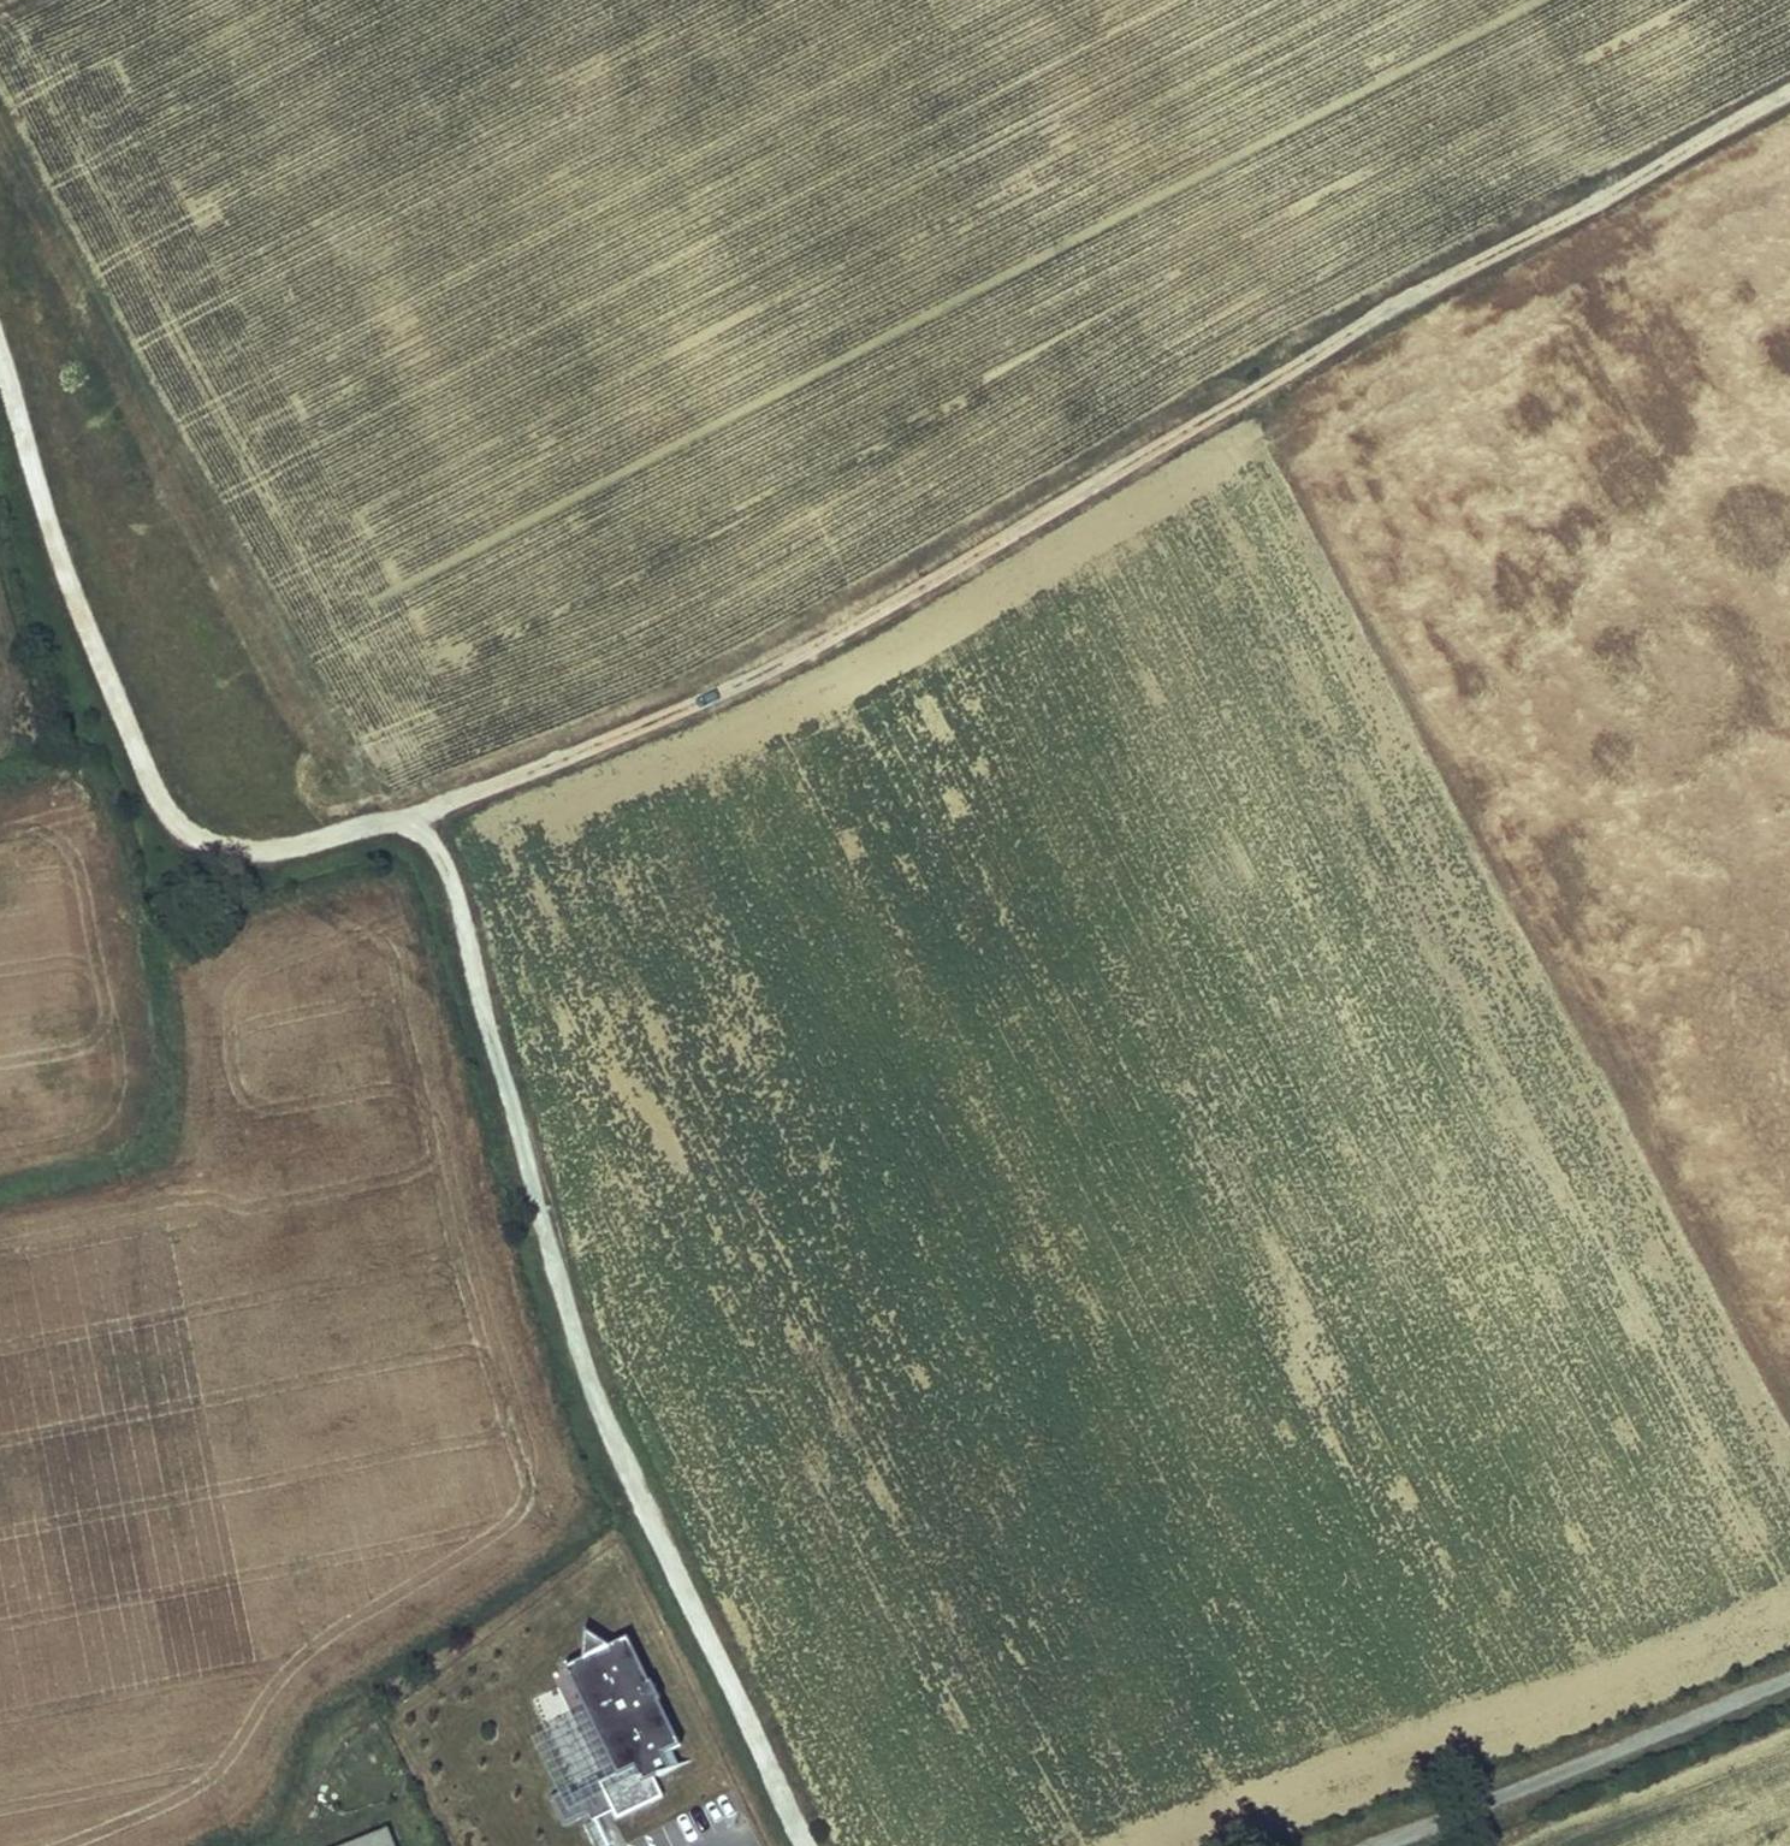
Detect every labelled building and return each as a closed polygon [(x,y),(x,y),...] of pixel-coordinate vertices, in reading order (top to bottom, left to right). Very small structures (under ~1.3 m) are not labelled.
[(578,1662),(562,1670),(585,1715),(527,1741),(554,1794),(544,1799),(561,1833),(612,1808),(616,1819),(662,1798),(652,1779),(667,1772),(661,1758),(680,1750),(626,1640),(606,1649),(581,1630),(578,1662)] [(338,1845),(396,1845),(389,1827),(338,1845)]
